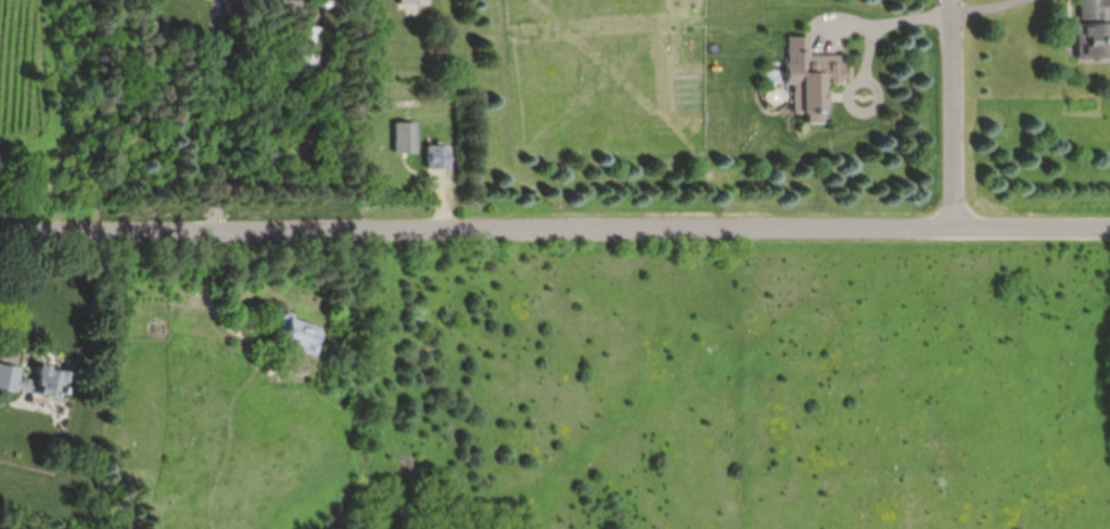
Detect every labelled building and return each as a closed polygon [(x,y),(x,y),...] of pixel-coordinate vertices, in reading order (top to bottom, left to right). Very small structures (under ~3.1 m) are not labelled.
[(1109,61),(1109,25),(1107,25),(1107,0),(1074,0),(1073,61),(1109,61)] [(294,67),(321,67),(321,25),(294,25),(294,67)] [(840,55),(806,55),(806,37),(785,37),(785,71),(771,71),(771,82),(791,83),(791,114),(799,114),(799,122),(823,122),(824,84),(840,85),(840,55)] [(395,155),(419,155),(419,122),(395,122),(395,155)] [(445,152),(431,152),(431,167),(445,167),(445,152)] [(316,354),(324,325),(284,314),(276,343),(316,354)] [(63,398),(68,369),(41,364),(38,385),(20,382),(23,366),(0,362),(0,387),(63,398)]
